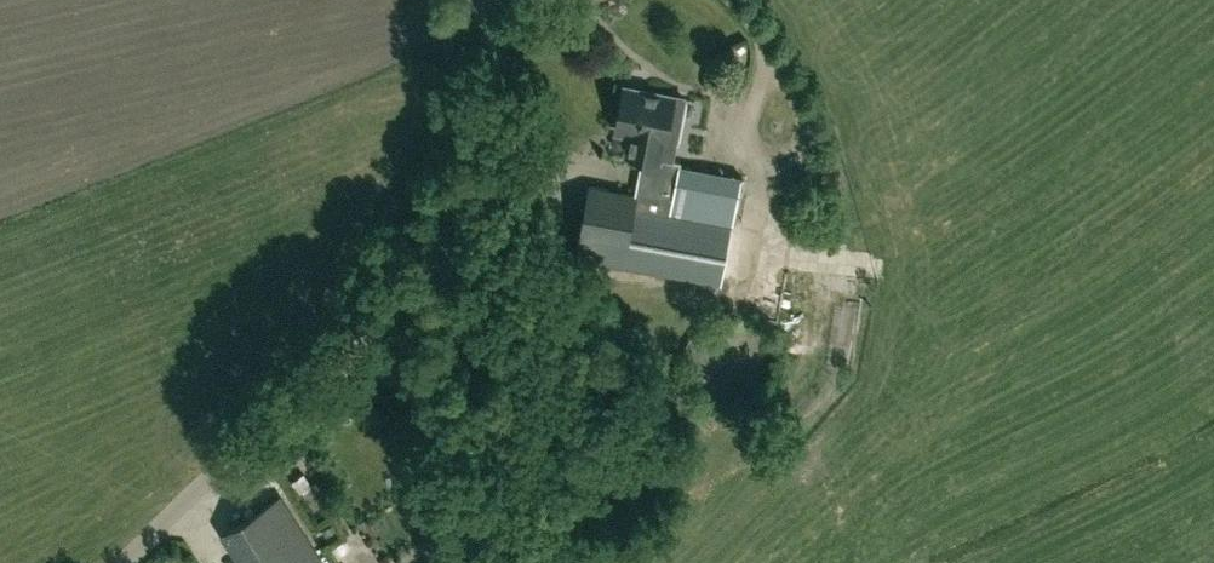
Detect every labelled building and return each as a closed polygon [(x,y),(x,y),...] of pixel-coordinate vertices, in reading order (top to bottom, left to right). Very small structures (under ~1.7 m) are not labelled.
[(575,256),(624,266),(722,285),(732,225),(742,179),(680,166),(681,160),(674,159),(687,95),(674,93),(673,96),(625,87),(617,130),(631,133),(628,151),(643,154),(636,192),(588,183),(575,256)] [(700,130),(707,92),(691,89),(683,127),(700,130)] [(322,458),(306,464),(313,482),(328,476),(322,458)] [(283,494),(221,532),(241,562),(326,562),(283,494)] [(327,536),(335,532),(331,525),(323,530),(327,536)]
